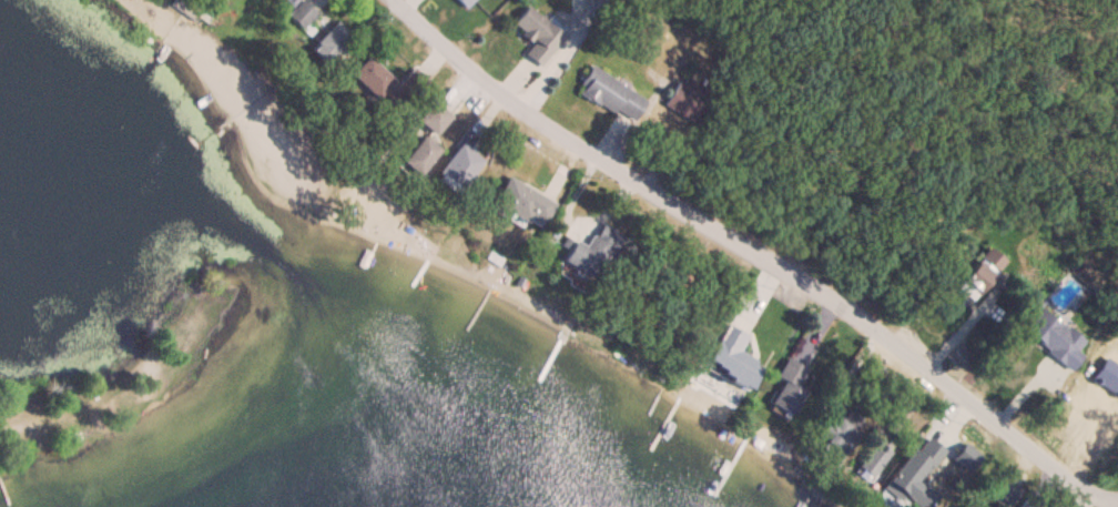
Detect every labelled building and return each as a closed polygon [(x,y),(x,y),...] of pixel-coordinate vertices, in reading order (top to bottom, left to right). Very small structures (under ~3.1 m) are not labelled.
[(315,13),(301,0),(299,0),(286,15),(301,29),(315,13)] [(472,0),(454,0),(463,9),(472,0)] [(521,53),(539,67),(563,35),(525,6),(509,27),(530,42),(521,53)] [(310,48),(330,67),(355,40),(335,22),(310,48)] [(352,75),(397,116),(428,82),(412,68),(397,84),(368,57),(352,75)] [(645,97),(588,68),(575,94),(632,122),(645,97)] [(663,106),(690,121),(703,96),(676,81),(663,106)] [(450,117),(432,102),(417,121),(435,136),(450,117)] [(403,162),(418,176),(441,153),(427,138),(403,162)] [(437,180),(461,195),(484,160),(460,144),(437,180)] [(508,177),(492,203),(538,231),(554,205),(508,177)] [(621,236),(602,223),(585,249),(575,242),(563,261),(592,280),(621,236)] [(978,294),(1003,260),(986,247),(960,281),(978,294)] [(1081,357),(1075,352),(1083,341),(1039,309),(1021,334),(1071,370),(1081,357)] [(731,374),(749,384),(760,364),(741,354),(731,374)] [(806,371),(788,359),(776,377),(785,383),(770,405),(789,418),(806,392),(797,386),(806,371)] [(868,421),(848,407),(843,414),(836,408),(816,438),(844,456),(868,421)] [(873,477),(890,451),(877,442),(859,468),(873,477)] [(883,487),(904,504),(922,482),(902,465),(883,487)] [(1009,505),(1022,490),(1006,477),(993,492),(1009,505)]
